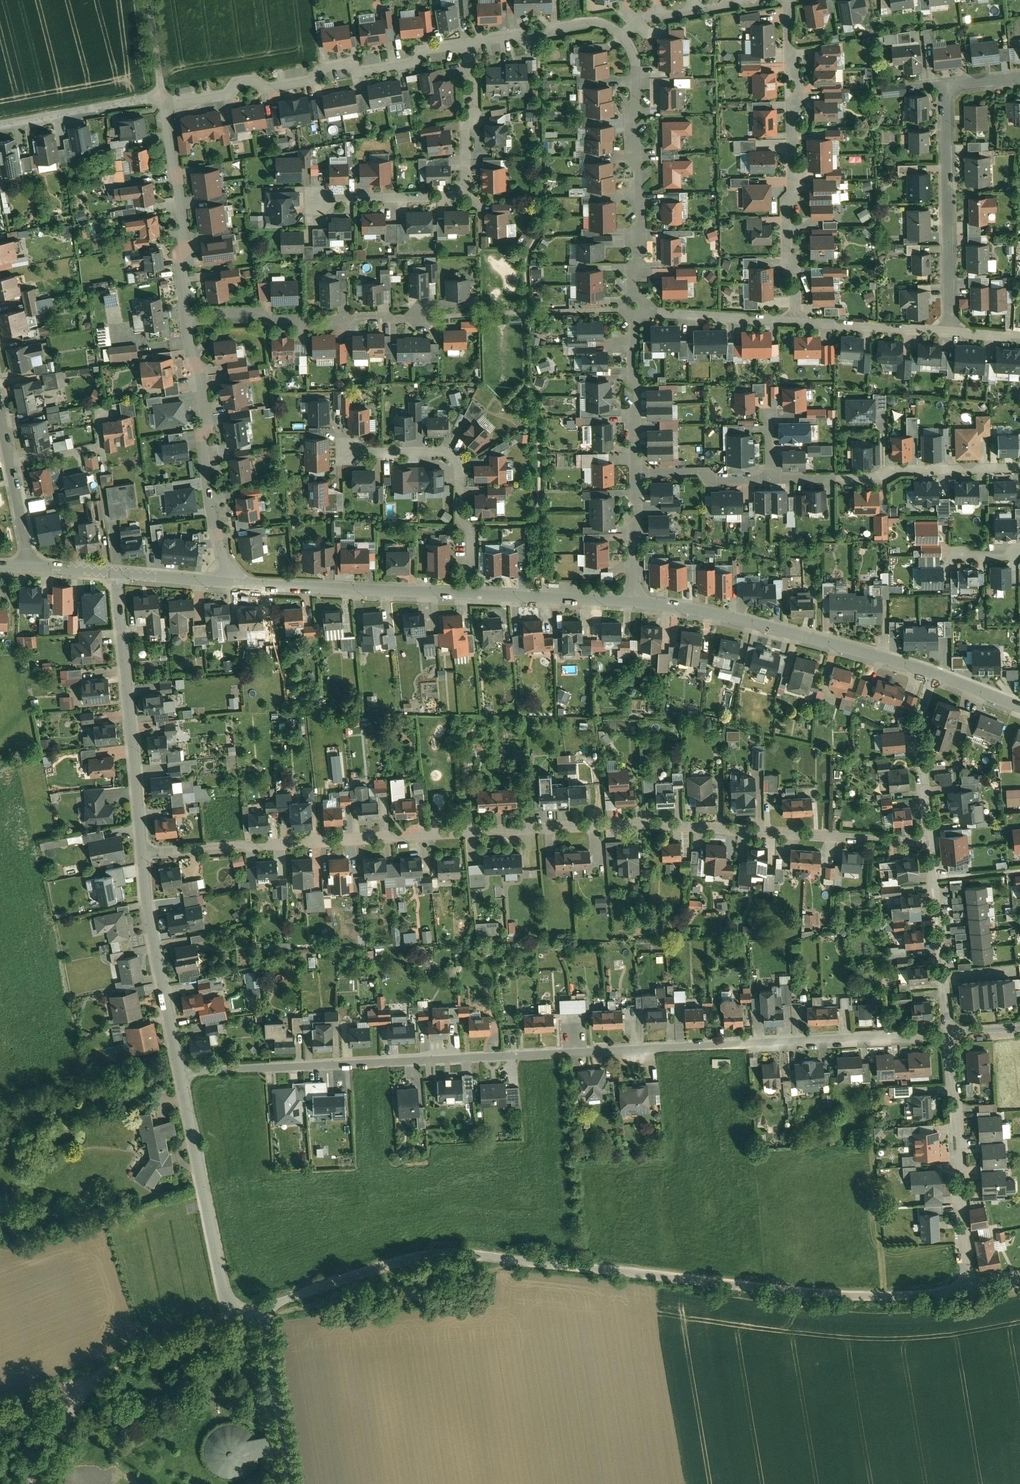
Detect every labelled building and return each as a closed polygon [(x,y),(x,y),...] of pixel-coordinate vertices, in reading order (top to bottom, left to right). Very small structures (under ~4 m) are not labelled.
[(454,4),(455,4),(457,16),(469,14),(468,0),(454,0),(454,4)] [(515,2),(515,12),(527,12),(527,13),(533,13),(533,0),(515,0),(515,2)] [(533,13),(539,12),(539,11),(551,11),(551,0),(533,0),(533,13)] [(819,1),(819,3),(821,14),(827,13),(825,0),(824,0),(819,1)] [(839,2),(843,22),(851,21),(851,23),(860,21),(859,14),(857,0),(849,0),(839,2)] [(859,14),(866,13),(864,0),(857,0),(859,14)] [(891,6),(892,9),(913,5),(913,0),(890,0),(891,6)] [(921,10),(930,9),(929,4),(928,0),(920,0),(921,10)] [(819,3),(805,5),(809,26),(814,25),(815,27),(823,26),(821,14),(819,3)] [(454,4),(442,6),(442,9),(436,10),(440,31),(449,30),(449,27),(459,25),(457,16),(455,4),(454,4)] [(500,4),(478,5),(479,22),(500,21),(500,4)] [(391,10),(381,11),(382,20),(383,20),(384,27),(393,26),(391,10)] [(430,11),(419,12),(420,17),(421,17),(422,30),(432,29),(430,11)] [(759,12),(741,15),(741,25),(752,25),(752,24),(759,24),(759,12)] [(420,17),(401,19),(402,36),(422,34),(422,30),(421,17),(420,17)] [(325,19),(315,21),(318,38),(324,38),(322,29),(326,29),(325,19)] [(382,20),(360,23),(362,43),(385,40),(384,27),(383,20),(382,20)] [(759,24),(752,24),(752,25),(752,40),(773,39),(773,24),(759,24)] [(326,29),(322,29),(324,38),(325,49),(335,47),(335,49),(341,48),(341,46),(351,45),(349,36),(348,25),(326,29)] [(934,41),(933,27),(924,28),(925,41),(934,41)] [(684,39),(684,29),(669,30),(669,39),(681,38),(681,39),(684,39)] [(911,42),(910,31),(884,34),(885,44),(911,42)] [(669,39),(659,39),(659,54),(681,53),(681,39),(681,38),(669,39)] [(774,54),(773,39),(752,40),(753,54),(753,55),(760,55),(774,54)] [(996,41),(970,44),(972,64),(999,61),(997,48),(996,41)] [(839,42),(822,45),(822,53),(836,53),(839,53),(839,42)] [(593,44),(574,47),(574,53),(580,53),(581,52),(592,52),(592,44),(594,44),(593,44)] [(918,45),(892,48),(894,63),(908,62),(909,71),(921,70),(918,45)] [(958,45),(933,47),(936,68),(960,66),(958,45)] [(1009,47),(997,48),(999,61),(1010,60),(1009,47)] [(592,52),(581,52),(580,53),(581,57),(576,59),(576,64),(608,64),(608,63),(606,63),(605,52),(592,52)] [(681,53),(659,54),(660,69),(670,69),(682,68),(681,53)] [(836,53),(822,53),(815,53),(816,69),(814,69),(836,69),(836,53)] [(753,55),(753,54),(742,54),(742,64),(760,64),(760,55),(753,55)] [(608,64),(576,64),(578,64),(578,69),(583,71),(583,75),(583,76),(594,76),(608,75),(608,64)] [(742,64),(742,74),(754,74),(754,73),(760,73),(760,64),(742,64)] [(506,68),(487,69),(487,93),(507,93),(507,65),(506,65),(506,68)] [(526,65),(507,65),(507,93),(507,90),(527,90),(527,72),(526,65)] [(682,68),(670,69),(670,78),(674,78),(685,78),(685,68),(682,68)] [(836,69),(814,69),(814,85),(822,85),(835,84),(834,69),(836,69)] [(436,71),(420,73),(421,83),(438,81),(436,71)] [(760,73),(754,73),(754,74),(754,96),(775,95),(774,73),(760,73)] [(685,78),(674,78),(674,87),(676,87),(676,88),(690,87),(690,78),(685,78)] [(438,81),(421,83),(423,92),(430,91),(432,107),(453,103),(449,81),(442,82),(440,80),(438,81)] [(400,81),(391,82),(391,83),(385,84),(384,83),(384,84),(387,103),(402,101),(403,101),(401,91),(400,81)] [(904,82),(883,85),(884,96),(906,94),(904,82)] [(383,85),(377,86),(376,85),(368,86),(369,90),(370,100),(371,106),(372,106),(387,103),(384,84),(383,84),(383,85)] [(835,84),(822,85),(822,92),(825,92),(840,92),(840,84),(835,84)] [(674,87),(660,87),(660,107),(677,107),(676,88),(676,87),(674,87)] [(598,88),(585,88),(585,89),(585,101),(612,101),(610,101),(610,88),(598,88)] [(354,90),(344,92),(342,91),(338,91),(342,113),(357,110),(358,110),(357,104),(355,94),(354,90)] [(369,90),(362,91),(362,93),(363,102),(370,100),(369,90)] [(408,90),(401,91),(403,101),(402,101),(404,109),(411,107),(408,90)] [(334,94),(323,96),(324,100),(325,110),(326,115),(327,115),(342,113),(338,91),(335,92),(334,94)] [(840,92),(825,92),(825,102),(836,102),(841,101),(841,92),(840,92)] [(362,93),(355,94),(357,104),(364,103),(363,102),(362,93)] [(927,119),(927,96),(906,96),(907,119),(927,119)] [(1015,101),(1007,102),(1008,117),(1019,116),(1019,122),(1019,98),(1018,97),(1017,97),(1016,98),(1015,99),(1015,100),(1015,101)] [(307,98),(297,99),(297,98),(293,99),(297,122),(310,120),(309,114),(307,101),(307,98)] [(290,100),(280,102),(280,105),(282,118),(284,124),(297,122),(293,99),(289,100),(290,100)] [(316,99),(307,101),(309,114),(319,112),(318,111),(317,101),(316,99)] [(324,100),(317,101),(318,111),(325,110),(324,100)] [(370,100),(363,102),(364,103),(365,109),(372,108),(372,106),(371,106),(370,100)] [(612,101),(585,101),(585,102),(587,102),(588,115),(602,115),(612,115),(612,101)] [(770,102),(752,102),(752,111),(755,111),(755,110),(770,110),(770,102)] [(825,102),(815,102),(815,119),(836,119),(836,102),(825,102)] [(364,103),(357,104),(358,110),(357,110),(358,112),(365,111),(365,109),(364,103)] [(263,104),(248,107),(251,128),(266,125),(265,118),(263,104)] [(280,105),(271,107),(273,117),(273,120),(282,118),(280,105)] [(986,105),(965,105),(965,129),(986,129),(986,105)] [(248,107),(233,109),(235,123),(236,130),(237,130),(251,128),(248,107)] [(325,110),(318,111),(319,112),(320,118),(327,117),(327,115),(326,115),(325,110)] [(775,133),(775,110),(770,110),(755,110),(755,111),(755,124),(757,126),(757,131),(760,134),(775,133)] [(554,111),(546,111),(546,120),(555,119),(554,111)] [(219,112),(201,115),(204,137),(222,134),(223,133),(222,126),(219,112)] [(536,112),(527,112),(527,121),(536,121),(536,112)] [(504,114),(491,116),(491,125),(504,125),(504,114)] [(201,115),(182,118),(185,134),(186,140),(187,140),(204,137),(201,115)] [(143,117),(120,120),(122,138),(146,134),(145,126),(144,117),(143,117)] [(273,117),(265,118),(266,125),(267,134),(276,132),(273,120),(273,117)] [(690,122),(663,122),(664,147),(674,147),(679,147),(679,134),(691,133),(690,122)] [(235,123),(228,125),(230,140),(239,139),(237,130),(236,130),(235,123)] [(87,125),(70,128),(72,139),(74,149),(91,146),(87,125)] [(228,125),(222,126),(223,133),(222,134),(224,143),(231,142),(230,140),(228,125)] [(439,125),(421,128),(423,136),(429,135),(428,133),(440,132),(439,125)] [(491,125),(486,125),(486,130),(485,131),(485,138),(487,139),(487,144),(496,144),(498,145),(501,145),(502,144),(504,144),(504,135),(506,135),(506,125),(504,125),(491,125)] [(603,127),(588,127),(588,128),(588,132),(583,134),(584,139),(582,139),(613,139),(613,127),(603,127)] [(839,129),(825,130),(826,139),(830,139),(830,140),(840,140),(839,129)] [(409,130),(396,133),(397,143),(411,140),(409,130)] [(440,132),(428,133),(429,135),(431,153),(450,151),(449,135),(445,131),(440,132)] [(53,132),(37,135),(40,153),(36,153),(36,155),(38,164),(58,160),(59,160),(57,150),(56,150),(53,132)] [(927,132),(910,132),(910,152),(928,152),(927,132)] [(185,134),(178,136),(180,153),(188,152),(187,140),(186,140),(185,134)] [(279,146),(289,145),(288,136),(278,137),(279,146)] [(0,141),(0,160),(0,162),(2,162),(4,175),(23,172),(20,158),(18,159),(14,138),(0,141)] [(65,149),(66,157),(75,155),(74,149),(72,139),(63,140),(65,149)] [(129,139),(110,142),(111,149),(130,146),(129,139)] [(613,139),(582,139),(582,144),(586,146),(586,150),(586,151),(601,151),(611,151),(611,139),(613,139)] [(830,140),(830,139),(826,139),(809,140),(809,155),(831,155),(830,140)] [(354,140),(346,140),(347,155),(354,154),(354,140)] [(756,140),(740,140),(740,153),(750,152),(756,152),(756,140)] [(981,150),(980,142),(967,142),(968,151),(979,151),(981,150)] [(148,148),(130,151),(132,168),(150,166),(148,148)] [(311,165),(310,148),(299,149),(300,158),(301,165),(311,165)] [(65,149),(57,150),(59,160),(58,160),(59,164),(67,162),(66,157),(65,149)] [(981,150),(979,151),(979,158),(988,157),(988,163),(992,163),(992,150),(981,150)] [(756,152),(750,152),(751,171),(774,171),(774,168),(776,165),(776,161),(773,159),(773,152),(756,152)] [(674,154),(661,155),(661,162),(664,162),(674,162),(674,154)] [(36,155),(30,155),(30,156),(32,168),(39,167),(38,164),(36,155)] [(831,155),(809,155),(809,170),(826,170),(831,170),(831,169),(831,155)] [(30,156),(22,157),(25,171),(32,170),(32,168),(30,156)] [(449,157),(433,159),(433,167),(449,166),(449,157)] [(979,158),(966,158),(966,185),(984,184),(983,176),(989,176),(988,163),(988,157),(979,158)] [(300,158),(277,159),(278,180),(301,179),(301,165),(300,158)] [(501,159),(483,159),(483,168),(501,168),(501,159)] [(389,161),(370,162),(370,165),(371,182),(390,181),(389,161)] [(674,162),(664,162),(664,186),(680,186),(680,173),(691,173),(691,161),(674,162)] [(222,162),(204,165),(204,166),(202,172),(218,170),(218,171),(223,170),(222,162)] [(597,163),(586,163),(586,164),(587,177),(613,176),(611,176),(611,163),(597,163)] [(349,164),(330,165),(331,185),(350,185),(349,174),(349,164)] [(370,165),(361,165),(361,184),(371,183),(371,182),(370,165)] [(917,165),(905,165),(905,175),(908,175),(908,174),(918,174),(917,165)] [(433,167),(427,167),(427,181),(450,181),(450,166),(449,166),(433,167)] [(483,168),(483,189),(493,189),(495,191),(498,191),(500,189),(504,189),(503,168),(501,168),(483,168)] [(840,179),(840,169),(831,169),(831,170),(826,170),(827,179),(835,179),(840,179)] [(202,172),(193,173),(194,185),(223,181),(222,177),(218,176),(218,171),(218,170),(202,172)] [(136,171),(123,173),(124,181),(137,179),(136,171)] [(918,174),(908,174),(908,175),(909,199),(929,198),(929,181),(928,181),(928,175),(929,175),(928,174),(918,174)] [(613,176),(587,177),(589,177),(589,190),(602,190),(614,190),(613,176)] [(748,178),(730,178),(731,187),(744,187),(744,186),(749,186),(748,178)] [(827,179),(814,180),(814,190),(810,190),(810,205),(811,205),(811,204),(831,204),(831,203),(831,190),(835,190),(835,179),(827,179)] [(869,180),(860,184),(863,192),(872,189),(869,180)] [(223,181),(194,185),(196,196),(205,195),(221,193),(220,192),(220,187),(223,185),(223,181)] [(152,182),(134,185),(121,187),(115,188),(116,197),(122,196),(122,197),(135,195),(136,204),(154,202),(152,182)] [(749,186),(744,186),(744,187),(745,209),(770,209),(770,186),(749,186)] [(221,193),(205,195),(208,201),(210,201),(227,198),(226,192),(220,192),(221,193)] [(297,192),(268,193),(268,201),(270,201),(271,220),(271,221),(281,221),(294,220),(293,203),(298,203),(297,192)] [(679,192),(664,192),(664,202),(679,202),(679,192)] [(995,211),(995,199),(970,199),(970,222),(970,223),(980,223),(986,223),(986,211),(995,211)] [(600,202),(591,203),(591,216),(614,216),(614,202),(600,202)] [(664,202),(663,202),(663,208),(662,209),(662,216),(663,217),(663,222),(681,222),(680,202),(664,202)] [(509,203),(493,203),(493,213),(506,213),(506,214),(509,213),(509,203)] [(831,203),(831,204),(811,204),(811,205),(811,218),(832,218),(832,203),(831,203)] [(211,206),(197,208),(199,220),(228,216),(227,212),(223,211),(222,206),(222,205),(211,206)] [(137,207),(122,209),(123,216),(138,213),(137,207)] [(867,209),(858,214),(863,222),(872,217),(867,209)] [(929,210),(908,211),(909,238),(909,239),(918,239),(930,238),(929,210)] [(431,212),(407,213),(408,231),(431,230),(431,212)] [(468,212),(446,212),(446,218),(446,231),(457,231),(459,232),(464,232),(468,228),(468,212)] [(493,213),(488,214),(489,235),(507,234),(506,214),(506,213),(493,213)] [(385,214),(362,215),(363,232),(385,232),(385,224),(385,214)] [(265,215),(251,216),(252,229),(266,228),(266,220),(265,215)] [(156,216),(140,218),(140,219),(141,227),(142,236),(158,234),(156,216)] [(228,216),(199,220),(200,231),(214,229),(225,228),(225,227),(224,222),(228,220),(228,216)] [(614,216),(591,216),(591,229),(591,230),(599,230),(614,229),(614,216)] [(338,219),(338,217),(332,218),(332,222),(329,222),(329,228),(330,237),(341,237),(343,238),(349,238),(351,237),(350,218),(343,218),(343,219),(338,219)] [(446,218),(437,218),(437,236),(446,236),(446,231),(446,218)] [(761,226),(761,218),(747,218),(748,227),(752,227),(752,226),(761,226)] [(140,219),(127,220),(128,228),(141,227),(140,219)] [(980,235),(980,223),(970,223),(970,222),(967,223),(967,235),(980,235)] [(397,223),(385,224),(385,232),(385,242),(397,241),(397,223)] [(517,235),(517,223),(508,223),(508,235),(517,235)] [(761,226),(752,226),(752,227),(753,244),(771,243),(770,226),(761,226)] [(225,228),(214,229),(215,235),(222,234),(231,233),(231,227),(225,227),(225,228)] [(330,237),(329,228),(313,229),(313,246),(313,247),(330,246),(330,237)] [(715,231),(708,233),(710,241),(718,239),(715,231)] [(303,232),(281,233),(282,251),(303,251),(304,251),(304,246),(303,232)] [(833,235),(811,235),(811,257),(818,257),(818,260),(825,260),(825,257),(833,257),(833,235)] [(980,235),(967,235),(968,245),(981,245),(981,235),(980,235)] [(679,238),(662,238),(663,263),(676,262),(676,254),(681,254),(681,246),(679,246),(679,238)] [(138,239),(130,240),(131,249),(149,246),(148,239),(139,240),(138,239)] [(223,240),(202,243),(204,262),(224,260),(227,261),(231,261),(233,258),(234,258),(232,240),(232,239),(223,240)] [(549,243),(543,239),(539,245),(545,249),(549,243)] [(2,243),(1,242),(0,243),(0,261),(10,259),(17,257),(16,253),(22,252),(19,240),(2,243)] [(594,243),(578,243),(578,259),(602,258),(602,243),(594,243)] [(920,254),(920,245),(918,245),(907,245),(907,255),(912,255),(912,254),(920,254)] [(981,245),(968,245),(968,271),(988,271),(987,245),(981,245)] [(313,247),(313,246),(304,246),(304,251),(303,251),(303,260),(314,260),(313,247)] [(161,249),(144,252),(145,260),(147,270),(159,268),(163,268),(161,249)] [(144,252),(131,254),(132,262),(145,260),(144,252)] [(920,254),(912,254),(912,255),(913,273),(930,273),(930,254),(920,254)] [(757,268),(757,258),(743,258),(743,269),(750,269),(750,268),(757,268)] [(0,261),(0,270),(12,268),(10,259),(0,261)] [(731,262),(724,260),(722,267),(729,269),(731,262)] [(436,263),(427,263),(427,272),(428,281),(436,281),(436,263)] [(841,267),(823,267),(823,274),(836,274),(836,277),(841,277),(841,276),(841,270),(841,267)] [(147,270),(136,271),(137,282),(160,278),(159,268),(147,270)] [(238,268),(221,270),(222,278),(225,278),(226,282),(240,280),(238,268)] [(695,268),(677,268),(677,277),(686,277),(686,281),(695,280),(695,268)] [(771,268),(762,268),(757,268),(750,268),(750,269),(743,269),(743,278),(750,278),(750,284),(772,283),(771,268)] [(347,279),(347,270),(337,270),(337,277),(340,280),(347,279)] [(586,271),(578,271),(578,272),(578,285),(601,284),(601,271),(586,271)] [(427,272),(410,272),(411,295),(428,294),(428,281),(427,272)] [(717,276),(711,272),(706,279),(712,283),(717,276)] [(390,273),(380,274),(381,284),(381,290),(390,290),(390,273)] [(0,279),(0,298),(21,294),(20,286),(18,286),(16,276),(0,279)] [(832,276),(811,277),(812,291),(813,291),(833,290),(832,276)] [(340,280),(337,277),(338,281),(338,290),(347,290),(347,279),(340,280)] [(686,281),(686,277),(677,277),(663,278),(663,297),(665,297),(665,294),(672,294),(672,296),(677,296),(678,297),(684,297),(685,296),(686,296),(686,281)] [(1015,277),(1007,277),(1007,283),(1004,283),(1005,287),(1005,290),(1015,290),(1015,277)] [(222,278),(207,281),(210,301),(228,298),(226,282),(225,278),(222,278)] [(981,278),(968,278),(968,287),(972,287),(981,286),(981,278)] [(467,280),(447,280),(448,298),(465,297),(468,297),(467,280)] [(297,281),(271,282),(272,299),(272,303),(298,302),(297,281)] [(338,281),(321,281),(322,304),(339,303),(338,290),(338,281)] [(271,282),(258,283),(260,300),(272,299),(271,282)] [(772,298),(772,283),(750,284),(751,298),(751,299),(758,299),(772,298)] [(381,284),(364,284),(365,303),(382,302),(381,290),(381,284)] [(601,284),(578,285),(579,298),(587,298),(600,298),(602,298),(601,284)] [(981,286),(972,287),(972,308),(973,308),(973,307),(980,307),(980,308),(989,308),(989,309),(988,286),(981,286)] [(1005,290),(1005,287),(989,288),(989,286),(988,286),(989,309),(998,309),(998,308),(1004,308),(1004,309),(1005,309),(1005,290)] [(733,290),(726,287),(723,293),(730,296),(733,290)] [(34,289),(23,291),(25,303),(36,301),(34,289)] [(833,290),(813,291),(813,305),(834,304),(834,290),(833,290)] [(918,291),(901,291),(901,303),(908,303),(908,318),(927,317),(927,298),(931,298),(931,291),(918,291)] [(116,293),(104,295),(106,307),(118,305),(116,293)] [(468,297),(465,297),(465,306),(479,305),(479,296),(468,297)] [(161,298),(141,301),(142,304),(136,305),(138,314),(143,313),(145,331),(146,331),(147,338),(170,335),(168,317),(164,318),(161,298)] [(587,307),(600,307),(600,298),(587,298),(587,304),(587,307)] [(751,299),(751,298),(744,298),(744,309),(758,309),(758,299),(751,299)] [(969,307),(969,298),(960,298),(960,307),(969,307)] [(46,299),(36,301),(38,313),(48,311),(46,299)] [(36,301),(25,303),(28,315),(38,313),(36,301)] [(24,309),(0,314),(4,335),(21,331),(28,330),(28,329),(24,309)] [(472,322),(462,322),(462,330),(465,330),(472,330),(472,322)] [(480,330),(480,322),(472,322),(472,330),(480,330)] [(602,323),(578,323),(578,324),(569,324),(567,326),(568,335),(569,337),(578,337),(578,339),(586,339),(602,339),(602,323)] [(40,335),(50,334),(50,325),(40,326),(40,335)] [(679,326),(665,327),(665,350),(678,349),(679,349),(679,341),(679,326)] [(39,327),(28,329),(28,330),(21,331),(23,340),(40,337),(39,327)] [(109,327),(97,328),(99,346),(111,345),(109,327)] [(665,327),(651,327),(652,341),(652,350),(665,350),(665,327)] [(462,330),(444,331),(445,347),(466,347),(465,330),(462,330)] [(710,331),(693,331),(693,343),(693,353),(694,353),(710,352),(710,331)] [(727,331),(710,331),(710,352),(727,352),(727,343),(727,331)] [(755,333),(742,333),(742,345),(742,356),(743,356),(756,356),(756,332),(755,332),(755,333)] [(770,333),(757,333),(757,332),(756,332),(756,356),(770,356),(770,344),(770,333)] [(384,334),(376,334),(376,335),(369,335),(369,334),(368,334),(368,337),(369,355),(384,355),(384,353),(384,336),(384,334)] [(334,336),(313,337),(314,356),(333,356),(335,356),(335,343),(334,336)] [(368,337),(361,337),(361,336),(353,336),(353,338),(354,356),(354,357),(369,357),(369,355),(368,337)] [(539,338),(532,336),(531,344),(538,345),(539,338)] [(811,336),(803,336),(803,337),(795,338),(795,339),(793,340),(793,347),(795,348),(795,356),(819,356),(819,345),(819,337),(811,337),(811,336)] [(280,337),(280,338),(273,338),(273,357),(275,357),(275,359),(286,359),(286,357),(294,357),(293,338),(286,338),(286,337),(280,337)] [(586,346),(586,339),(578,339),(578,337),(569,337),(568,337),(568,346),(577,346),(578,346),(586,346)] [(863,339),(842,337),(841,356),(859,357),(861,358),(862,353),(863,339)] [(409,339),(397,339),(397,344),(398,360),(414,359),(413,338),(410,338),(409,339)] [(430,345),(429,339),(419,339),(417,338),(413,338),(414,359),(429,359),(430,359),(430,353),(430,345)] [(234,340),(215,343),(217,357),(222,361),(228,360),(237,359),(237,358),(235,348),(237,346),(237,343),(235,341),(234,340)] [(652,341),(643,341),(644,359),(650,359),(653,359),(652,350),(652,341)] [(687,341),(679,341),(679,349),(678,349),(678,359),(687,359),(687,361),(688,361),(687,341)] [(894,342),(888,341),(888,342),(879,342),(878,350),(876,352),(876,357),(878,359),(877,361),(898,362),(901,362),(901,359),(902,343),(894,343),(894,342)] [(42,343),(27,346),(29,356),(44,353),(42,343)] [(347,356),(347,343),(335,343),(335,356),(333,356),(333,361),(347,361),(347,356)] [(770,344),(770,356),(779,355),(779,344),(770,344)] [(941,346),(919,344),(917,362),(939,364),(940,351),(941,346)] [(438,345),(430,345),(430,353),(439,353),(438,345)] [(733,345),(733,356),(742,356),(742,345),(733,345)] [(835,363),(834,345),(819,345),(819,356),(819,363),(835,363)] [(27,346),(7,349),(9,359),(10,359),(13,371),(31,367),(29,356),(27,346)] [(137,346),(109,348),(111,363),(130,361),(129,356),(138,355),(137,346)] [(578,346),(577,346),(577,356),(582,356),(582,353),(595,353),(595,346),(586,346),(578,346)] [(966,347),(956,346),(955,361),(954,371),(955,371),(968,372),(970,346),(966,346),(966,347)] [(984,348),(974,347),(974,346),(970,346),(968,372),(982,373),(983,362),(984,348)] [(1011,349),(997,348),(996,371),(1009,372),(1011,349)] [(1011,349),(1009,372),(1019,372),(1019,349),(1011,349)] [(171,351),(157,353),(158,360),(172,358),(171,351)] [(947,351),(940,351),(939,364),(938,368),(947,369),(947,360),(947,351)] [(439,353),(430,353),(430,359),(429,359),(429,361),(439,361),(439,353)] [(595,353),(582,353),(582,356),(582,369),(607,369),(607,353),(595,353)] [(861,358),(859,357),(858,371),(869,371),(870,354),(862,353),(861,358)] [(158,360),(141,362),(143,371),(145,371),(146,378),(149,377),(151,379),(152,385),(164,383),(172,382),(171,372),(174,371),(172,358),(158,360)] [(241,358),(237,358),(237,359),(228,360),(229,373),(230,373),(247,370),(246,360),(241,361),(241,358)] [(911,360),(901,359),(901,362),(898,362),(897,377),(910,378),(911,360)] [(548,361),(537,364),(539,373),(550,369),(548,361)] [(46,363),(34,366),(36,375),(43,374),(48,373),(46,363)] [(259,369),(250,371),(251,380),(260,379),(259,369)] [(247,370),(230,373),(231,382),(243,381),(244,383),(250,383),(248,370),(247,370)] [(48,373),(43,374),(46,390),(58,388),(55,372),(48,373)] [(598,375),(580,375),(580,383),(587,383),(587,382),(598,382),(598,375)] [(545,380),(536,377),(534,383),(543,386),(545,380)] [(32,382),(14,385),(20,413),(37,410),(34,393),(43,391),(41,381),(32,383),(32,382)] [(178,381),(172,382),(164,383),(166,396),(179,394),(178,381)] [(231,382),(222,384),(223,388),(222,388),(221,390),(222,396),(223,397),(224,397),(225,407),(246,404),(244,383),(243,381),(231,382)] [(598,382),(587,382),(587,383),(587,396),(609,396),(609,382),(598,382)] [(765,396),(764,383),(752,383),(753,392),(753,396),(765,396)] [(805,388),(784,389),(784,394),(783,394),(783,404),(784,404),(784,409),(805,408),(805,388)] [(100,394),(93,391),(89,399),(95,402),(100,394)] [(459,391),(449,394),(453,406),(463,403),(459,391)] [(671,391),(647,392),(647,405),(671,405),(671,391)] [(753,392),(736,393),(736,401),(735,403),(735,409),(736,411),(736,412),(753,411),(753,396),(753,392)] [(886,394),(873,394),(873,400),(875,400),(875,409),(886,409),(886,394)] [(609,396),(587,396),(587,409),(587,410),(598,410),(610,409),(609,396)] [(161,397),(147,399),(148,406),(155,405),(162,404),(161,397)] [(350,397),(341,397),(342,407),(342,415),(350,415),(350,409),(350,397)] [(472,399),(464,415),(473,423),(476,420),(485,411),(472,399)] [(134,400),(120,402),(122,417),(130,416),(136,415),(134,400)] [(873,400),(847,400),(847,416),(856,416),(856,421),(875,421),(875,409),(875,400),(873,400)] [(327,401),(309,401),(309,422),(328,422),(327,401)] [(422,401),(410,401),(410,416),(413,416),(413,419),(422,419),(422,401)] [(162,404),(155,405),(157,421),(164,420),(165,425),(185,423),(182,402),(162,404)] [(671,405),(647,405),(647,419),(671,418),(671,405)] [(272,407),(263,409),(265,418),(273,416),(272,407)] [(350,409),(350,415),(350,431),(368,431),(368,409),(350,409)] [(60,411),(62,421),(71,419),(69,410),(60,411)] [(249,410),(231,412),(232,422),(244,420),(244,421),(250,420),(249,410)] [(60,411),(47,414),(49,424),(62,421),(60,411)] [(463,415),(456,411),(451,422),(457,425),(463,415)] [(122,417),(120,417),(120,419),(114,420),(115,421),(103,423),(107,451),(115,450),(114,439),(122,438),(123,444),(134,443),(130,416),(122,417)] [(410,416),(396,416),(396,437),(414,437),(413,419),(413,416),(410,416)] [(907,416),(907,434),(918,434),(918,416),(907,416)] [(598,417),(584,417),(584,425),(593,425),(593,424),(602,424),(602,417),(598,417)] [(574,418),(565,418),(565,426),(574,426),(574,418)] [(448,419),(428,419),(428,423),(428,435),(448,435),(448,419)] [(672,419),(660,419),(660,431),(672,431),(672,419)] [(45,420),(22,425),(25,438),(47,433),(45,421),(45,420)] [(232,422),(225,423),(228,445),(247,442),(244,421),(244,420),(232,422)] [(473,423),(461,436),(475,450),(483,441),(486,441),(490,437),(489,435),(490,434),(476,420),(473,423)] [(799,424),(780,424),(780,440),(810,440),(810,424),(809,423),(799,424)] [(602,424),(593,424),(593,425),(593,432),(592,433),(592,440),(593,441),(593,448),(611,447),(611,439),(612,439),(612,432),(611,432),(611,424),(602,424)] [(744,426),(727,426),(727,434),(744,434),(744,426)] [(978,429),(964,430),(964,433),(962,435),(957,435),(957,458),(979,457),(978,429)] [(672,445),(672,431),(648,432),(648,445),(672,445)] [(187,441),(186,432),(169,435),(170,443),(184,441),(187,441)] [(47,433),(25,438),(27,451),(50,447),(50,446),(47,433)] [(527,435),(518,434),(517,441),(526,443),(527,435)] [(1018,434),(997,434),(997,456),(1005,456),(1005,454),(1019,454),(1018,434)] [(751,435),(728,436),(728,450),(758,449),(758,444),(753,444),(751,442),(751,435)] [(942,458),(941,436),(923,436),(924,458),(942,458)] [(910,437),(892,437),(893,459),(909,459),(909,450),(911,450),(910,437)] [(309,439),(306,439),(306,454),(327,454),(327,439),(325,439),(309,439)] [(66,440),(53,442),(55,452),(67,449),(66,440)] [(506,440),(491,449),(494,455),(501,455),(501,451),(510,446),(506,440)] [(170,443),(162,444),(164,461),(190,458),(189,450),(186,450),(184,441),(170,443)] [(672,445),(648,445),(648,459),(672,458),(672,445)] [(808,454),(822,454),(822,445),(808,445),(808,454)] [(832,445),(822,445),(822,454),(832,454),(832,445)] [(879,445),(870,445),(870,447),(871,447),(872,453),(880,453),(879,445)] [(870,447),(853,447),(854,466),(872,466),(872,463),(872,453),(871,447),(870,447)] [(253,449),(235,451),(236,459),(247,457),(248,461),(254,460),(253,449)] [(758,449),(728,450),(728,464),(751,463),(751,457),(753,455),(759,455),(758,449)] [(805,452),(783,452),(783,469),(805,469),(805,452)] [(880,453),(872,453),(872,463),(880,463),(880,453)] [(327,454),(306,454),(307,469),(309,469),(325,469),(328,469),(327,454)] [(598,454),(582,454),(582,467),(593,467),(593,464),(598,464),(598,454)] [(98,455),(85,457),(87,469),(99,467),(98,455)] [(491,466),(475,467),(475,481),(505,480),(505,455),(501,455),(494,455),(491,455),(491,466)] [(236,459),(230,460),(233,481),(250,479),(248,461),(247,457),(236,459)] [(598,464),(593,464),(593,467),(593,484),(613,484),(612,464),(598,464)] [(410,470),(394,470),(394,491),(412,490),(412,489),(418,489),(418,468),(410,468),(410,470)] [(442,469),(426,470),(426,468),(418,468),(418,489),(425,489),(425,490),(443,490),(442,485),(442,469)] [(48,469),(32,473),(36,495),(44,494),(52,492),(48,469)] [(374,472),(353,472),(353,490),(374,489),(374,486),(374,472)] [(112,474),(100,476),(102,487),(106,487),(114,486),(112,474)] [(87,477),(65,481),(67,494),(89,490),(87,477)] [(327,481),(310,482),(310,504),(325,504),(327,504),(327,493),(327,481)] [(929,481),(923,481),(923,483),(915,483),(915,502),(923,502),(923,504),(930,504),(930,502),(936,502),(938,502),(938,498),(937,482),(929,483),(929,481)] [(172,482),(155,484),(156,493),(166,492),(174,491),(172,482)] [(978,482),(955,483),(955,502),(978,501),(978,498),(978,485),(978,482)] [(1015,482),(994,482),(995,498),(1015,497),(1015,482)] [(114,486),(106,487),(111,519),(127,516),(126,508),(138,506),(134,483),(114,486)] [(672,484),(651,484),(652,502),(661,502),(672,502),(672,500),(672,484)] [(988,498),(988,484),(978,485),(978,498),(988,498)] [(383,486),(374,486),(374,489),(374,502),(384,502),(383,486)] [(505,486),(488,486),(488,496),(496,496),(496,499),(505,499),(505,486)] [(259,487),(241,490),(242,498),(256,496),(256,497),(260,496),(259,487)] [(174,491),(166,492),(169,514),(196,510),(194,488),(174,491)] [(824,490),(805,490),(805,494),(805,509),(806,509),(825,508),(824,490)] [(870,490),(862,490),(862,492),(855,492),(855,498),(852,498),(850,500),(850,505),(852,507),(855,507),(855,512),(878,512),(878,492),(870,492),(870,490)] [(771,491),(756,491),(756,511),(771,511),(771,491)] [(786,491),(771,491),(771,511),(786,511),(786,491)] [(52,492),(44,494),(46,500),(53,499),(52,492)] [(721,492),(721,493),(712,493),(712,506),(712,513),(727,513),(727,492),(721,492)] [(742,492),(732,493),(732,492),(727,492),(727,513),(742,512),(742,492)] [(337,493),(327,493),(327,504),(325,504),(325,511),(337,511),(337,493)] [(805,494),(795,495),(795,497),(795,511),(795,513),(806,512),(806,509),(805,509),(805,494)] [(242,498),(238,498),(240,519),(258,517),(256,497),(256,496),(242,498)] [(488,496),(476,496),(476,515),(496,515),(496,499),(496,496),(488,496)] [(80,497),(60,500),(61,506),(81,503),(80,497)] [(607,497),(590,498),(591,513),(613,512),(613,507),(612,507),(612,497),(607,497)] [(949,498),(938,498),(938,502),(936,502),(936,510),(949,510),(949,498)] [(101,499),(87,502),(89,517),(95,516),(96,519),(103,518),(101,499)] [(679,500),(672,500),(672,502),(661,502),(662,511),(680,511),(679,500)] [(452,517),(446,512),(441,518),(448,523),(452,517)] [(613,512),(591,513),(591,527),(591,528),(597,527),(613,527),(612,518),(613,518),(613,512)] [(58,513),(37,518),(41,539),(53,537),(61,526),(58,513)] [(887,515),(875,515),(875,533),(883,533),(883,539),(888,539),(887,515)] [(668,517),(649,517),(649,534),(657,534),(668,534),(668,533),(668,517)] [(1016,519),(995,519),(995,537),(1002,537),(1002,538),(1009,538),(1009,537),(1016,537),(1016,526),(1016,519)] [(79,523),(80,531),(75,532),(75,534),(69,535),(66,540),(67,545),(71,549),(77,548),(77,550),(100,547),(97,526),(95,526),(94,521),(79,523)] [(936,522),(915,523),(916,543),(937,542),(936,522)] [(163,523),(151,525),(152,539),(164,538),(163,523)] [(265,526),(258,527),(259,534),(260,534),(260,536),(266,535),(265,526)] [(141,535),(140,527),(121,530),(122,537),(141,535)] [(259,534),(241,536),(243,556),(262,554),(260,536),(260,534),(259,534)] [(447,534),(439,534),(439,544),(447,544),(447,534)] [(600,541),(600,534),(597,534),(590,534),(583,534),(583,542),(585,542),(600,541)] [(142,536),(122,539),(124,556),(144,553),(142,536)] [(181,539),(164,538),(162,561),(179,562),(181,539)] [(198,541),(190,540),(181,539),(179,562),(196,564),(198,541)] [(600,541),(585,542),(585,554),(608,553),(608,541),(600,541)] [(524,542),(516,547),(514,548),(514,550),(518,550),(518,551),(517,551),(518,560),(525,560),(524,542)] [(439,544),(428,544),(428,574),(448,574),(447,554),(449,552),(449,548),(447,546),(447,544),(439,544)] [(940,546),(922,546),(922,557),(940,556),(940,546)] [(335,547),(323,547),(323,550),(324,563),(325,563),(335,562),(335,560),(335,547)] [(341,549),(341,560),(341,570),(351,570),(351,571),(355,571),(355,548),(350,548),(350,549),(341,549)] [(369,549),(359,549),(359,548),(355,548),(355,571),(359,571),(359,570),(369,570),(369,560),(369,552),(369,549)] [(323,550),(304,550),(304,569),(325,569),(325,563),(324,563),(323,550)] [(514,550),(501,551),(502,577),(512,576),(518,576),(518,560),(517,551),(518,551),(518,550),(514,550)] [(501,551),(485,551),(486,577),(502,577),(501,551)] [(408,552),(387,553),(388,572),(409,572),(408,558),(408,552)] [(608,553),(585,554),(585,565),(586,566),(600,566),(608,565),(608,553)] [(922,557),(920,557),(920,568),(921,568),(940,568),(940,556),(922,557)] [(684,566),(668,567),(668,563),(652,563),(651,563),(651,569),(651,584),(668,583),(668,587),(685,587),(685,581),(685,566),(684,566)] [(1009,567),(991,567),(992,573),(990,574),(990,580),(992,581),(992,586),(1010,586),(1009,567)] [(940,568),(921,568),(922,587),(943,587),(942,568),(940,568)] [(972,568),(964,568),(964,570),(958,570),(957,570),(957,572),(958,587),(978,587),(978,569),(977,570),(972,570),(972,568)] [(715,569),(699,570),(699,584),(699,591),(714,591),(715,591),(714,573),(715,573),(715,569)] [(715,573),(714,573),(715,591),(714,591),(714,594),(730,594),(730,587),(730,573),(715,573)] [(744,582),(743,582),(743,595),(743,598),(748,603),(749,603),(759,603),(759,584),(759,581),(744,582)] [(838,594),(837,582),(822,582),(822,596),(829,596),(829,595),(838,594)] [(759,584),(759,603),(759,606),(770,606),(775,601),(775,598),(775,584),(774,584),(759,584)] [(888,585),(873,585),(873,597),(881,597),(882,596),(881,599),(889,598),(888,585)] [(21,611),(41,611),(41,598),(41,587),(21,587),(21,611)] [(73,587),(53,587),(53,611),(73,612),(73,587)] [(84,620),(84,622),(107,620),(105,592),(82,594),(83,602),(84,620)] [(797,593),(798,596),(790,596),(790,614),(812,614),(812,595),(809,595),(809,592),(797,593)] [(855,597),(855,594),(838,594),(829,595),(829,596),(830,620),(856,619),(855,597)] [(158,595),(134,597),(135,618),(147,617),(148,636),(161,635),(158,595)] [(873,597),(855,597),(856,619),(856,625),(870,625),(870,622),(882,622),(881,599),(881,597),(873,597)] [(41,616),(49,616),(49,598),(41,598),(41,611),(41,616)] [(194,600),(171,601),(172,615),(178,615),(187,614),(195,614),(194,600)] [(229,605),(215,606),(215,603),(205,604),(207,622),(207,624),(209,637),(218,636),(217,621),(230,619),(229,605)] [(262,608),(239,609),(240,624),(237,624),(238,639),(248,638),(247,629),(263,628),(262,608)] [(303,609),(285,610),(286,626),(304,625),(303,609)] [(342,610),(324,611),(325,627),(343,627),(342,610)] [(382,612),(363,614),(365,627),(363,627),(364,630),(361,630),(363,649),(374,648),(373,641),(383,641),(383,634),(385,634),(384,627),(383,627),(382,612)] [(187,614),(178,615),(178,630),(188,630),(187,614)] [(423,614),(404,616),(406,632),(412,631),(412,634),(415,634),(425,633),(423,614)] [(461,616),(444,617),(445,633),(440,634),(441,645),(442,645),(442,651),(454,650),(454,655),(468,653),(475,652),(473,634),(463,635),(461,616)] [(501,617),(482,619),(483,622),(481,622),(481,625),(483,625),(485,645),(494,644),(494,638),(502,638),(501,617)] [(541,620),(523,621),(524,635),(525,649),(533,649),(533,646),(542,645),(542,648),(543,648),(543,639),(541,620)] [(581,621),(562,621),(563,637),(563,650),(564,650),(573,649),(573,641),(581,641),(582,640),(581,621)] [(951,636),(951,621),(937,621),(937,626),(937,636),(951,636)] [(620,622),(603,622),(603,639),(620,639),(620,622)] [(903,622),(890,623),(890,637),(903,637),(903,626),(903,622)] [(207,624),(200,625),(202,645),(210,644),(209,637),(207,624)] [(237,624),(227,625),(229,640),(238,639),(237,624)] [(200,625),(193,626),(195,646),(202,645),(200,625)] [(661,627),(642,626),(641,643),(640,644),(639,648),(642,651),(650,652),(651,650),(660,650),(661,627)] [(920,626),(903,626),(903,637),(903,650),(921,649),(920,626)] [(937,626),(920,626),(921,649),(938,649),(937,636),(937,626)] [(315,627),(304,627),(304,635),(316,634),(315,627)] [(83,633),(81,633),(82,643),(99,641),(99,631),(83,633)] [(700,634),(682,632),(680,647),(679,658),(679,659),(688,660),(689,652),(694,653),(694,649),(699,650),(700,634)] [(275,633),(264,634),(265,646),(276,645),(275,633)] [(385,634),(383,634),(383,641),(384,647),(396,646),(394,633),(385,634)] [(434,635),(424,636),(426,654),(436,653),(434,635)] [(524,635),(512,636),(513,643),(514,654),(526,653),(525,649),(524,635)] [(36,636),(25,637),(26,647),(36,646),(36,636)] [(355,636),(341,637),(342,651),(356,650),(355,636)] [(563,637),(553,638),(554,648),(554,653),(564,653),(564,650),(563,650),(563,637)] [(543,639),(543,648),(543,649),(554,648),(553,638),(543,639)] [(721,638),(718,652),(717,652),(716,653),(715,653),(712,665),(732,670),(735,661),(736,659),(740,643),(721,638)] [(591,642),(591,640),(582,640),(581,641),(581,654),(591,654),(591,651),(591,642)] [(99,641),(82,643),(83,650),(73,651),(74,663),(102,661),(100,641),(99,641)] [(591,651),(604,650),(603,641),(591,642),(591,651)] [(630,642),(620,642),(620,650),(617,650),(617,658),(630,658),(630,642)] [(513,643),(506,644),(508,661),(514,660),(514,654),(513,643)] [(680,647),(669,646),(668,653),(668,660),(679,660),(679,659),(679,658),(680,647)] [(746,658),(751,659),(753,650),(755,650),(756,648),(749,646),(746,658)] [(755,650),(753,650),(751,659),(748,671),(775,678),(777,673),(781,656),(771,654),(772,651),(764,649),(763,652),(755,650)] [(985,650),(972,650),(972,673),(986,673),(985,650)] [(1000,650),(985,650),(986,673),(1000,673),(1000,650)] [(708,654),(698,652),(697,660),(701,660),(707,661),(708,654)] [(668,653),(659,653),(658,671),(668,671),(668,660),(668,653)] [(781,656),(777,673),(783,674),(787,656),(781,655),(781,656)] [(819,683),(810,681),(815,662),(796,657),(789,684),(817,691),(819,683)] [(963,657),(952,657),(952,670),(964,669),(963,657)] [(232,661),(224,663),(226,672),(234,670),(232,661)] [(744,663),(735,661),(732,670),(731,675),(741,677),(744,663)] [(51,664),(43,664),(44,672),(52,671),(51,664)] [(852,672),(834,667),(830,683),(848,688),(852,672)] [(81,669),(67,671),(68,679),(80,678),(82,677),(81,669)] [(1018,669),(1007,670),(1007,680),(1019,680),(1018,669)] [(445,671),(438,671),(438,680),(446,679),(445,671)] [(787,677),(782,676),(779,687),(784,689),(787,677)] [(68,679),(62,679),(62,686),(81,685),(80,678),(68,679)] [(107,681),(91,682),(91,680),(82,681),(84,703),(109,700),(107,681)] [(183,680),(176,681),(177,689),(184,688),(183,680)] [(861,680),(857,693),(866,695),(870,682),(861,680)] [(891,684),(878,680),(873,697),(886,701),(891,684)] [(171,682),(161,683),(162,693),(171,692),(171,682)] [(904,689),(891,684),(886,701),(899,705),(904,689)] [(570,693),(561,690),(558,698),(567,701),(570,693)] [(815,699),(823,701),(825,693),(817,691),(815,699)] [(856,694),(847,691),(845,698),(854,701),(856,694)] [(73,696),(60,697),(62,709),(74,708),(73,696)] [(162,696),(144,697),(145,714),(154,713),(164,712),(163,702),(162,696)] [(376,696),(367,697),(368,707),(377,706),(376,696)] [(917,698),(909,696),(906,708),(913,710),(917,698)] [(238,698),(230,699),(231,709),(239,708),(238,698)] [(333,699),(327,707),(334,713),(340,704),(333,699)] [(175,711),(174,701),(163,702),(164,712),(168,711),(175,711)] [(959,708),(938,701),(932,719),(937,720),(933,733),(935,734),(932,744),(941,747),(941,746),(947,748),(951,737),(950,737),(954,725),(956,720),(959,708)] [(412,704),(404,704),(404,712),(412,711),(412,704)] [(970,712),(959,708),(956,720),(968,724),(968,721),(970,712)] [(193,710),(183,711),(184,719),(194,718),(193,710)] [(164,712),(154,713),(155,722),(165,721),(169,721),(168,711),(164,712)] [(93,713),(82,715),(83,724),(95,722),(93,713)] [(1002,724),(980,715),(977,725),(974,731),(975,731),(983,734),(982,736),(995,741),(1002,724)] [(968,721),(968,724),(966,735),(972,737),(975,731),(974,731),(977,725),(968,721)] [(116,725),(89,728),(90,736),(85,737),(86,745),(118,742),(116,725)] [(165,726),(165,734),(176,733),(175,725),(165,726)] [(1019,728),(1012,746),(1019,749),(1019,729),(1019,728)] [(739,733),(728,732),(727,741),(739,741),(739,733)] [(884,734),(882,734),(884,753),(905,751),(903,732),(884,734)] [(166,736),(148,738),(148,737),(150,758),(160,757),(160,763),(169,762),(184,761),(184,760),(183,751),(177,751),(175,751),(175,750),(173,750),(173,751),(168,752),(166,736)] [(51,739),(41,740),(42,747),(51,746),(51,739)] [(95,749),(81,751),(82,763),(86,763),(90,762),(89,760),(97,759),(95,749)] [(765,751),(753,751),(752,769),(764,769),(765,751)] [(334,783),(343,782),(341,756),(332,756),(334,783)] [(113,758),(104,759),(104,758),(97,759),(89,760),(90,762),(86,763),(87,774),(91,774),(91,776),(115,774),(113,758)] [(184,761),(169,762),(169,775),(192,773),(191,766),(198,765),(197,759),(184,760),(184,761)] [(888,759),(877,760),(878,773),(889,772),(889,771),(888,759)] [(1001,760),(1001,771),(1013,771),(1013,760),(1001,760)] [(566,765),(557,766),(558,775),(566,774),(566,765)] [(574,765),(566,765),(566,774),(575,774),(574,765)] [(907,769),(889,771),(889,772),(878,773),(879,784),(889,783),(890,791),(909,790),(907,769)] [(627,772),(618,773),(615,770),(611,771),(608,773),(609,790),(614,790),(616,806),(635,805),(634,788),(628,788),(627,772)] [(951,773),(934,775),(935,781),(939,780),(940,786),(952,785),(951,773)] [(551,776),(539,777),(541,806),(543,806),(543,809),(557,808),(557,805),(569,804),(568,787),(568,786),(551,788),(551,776)] [(748,776),(740,777),(740,780),(731,780),(731,784),(729,784),(730,792),(732,791),(732,798),(735,798),(736,806),(732,806),(732,812),(736,812),(736,814),(755,813),(754,797),(755,797),(754,779),(748,779),(748,776)] [(777,777),(764,776),(764,792),(777,793),(777,777)] [(170,778),(152,779),(154,796),(171,794),(170,778)] [(710,778),(689,779),(690,806),(696,806),(696,812),(715,810),(715,803),(716,801),(715,800),(714,794),(708,794),(708,787),(711,787),(710,778)] [(655,779),(643,780),(644,793),(656,792),(655,779)] [(385,780),(374,781),(376,797),(387,796),(385,780)] [(415,800),(404,801),(403,780),(391,781),(393,803),(395,803),(396,810),(394,810),(394,817),(396,817),(396,818),(406,817),(406,819),(414,819),(414,817),(416,817),(415,800)] [(683,780),(673,781),(673,788),(683,788),(683,780)] [(422,782),(411,784),(412,799),(424,798),(422,782)] [(670,782),(656,783),(656,792),(657,808),(675,807),(674,791),(666,792),(666,789),(671,789),(670,782)] [(974,783),(961,784),(961,792),(971,791),(972,791),(974,791),(974,783)] [(201,788),(201,785),(194,785),(194,792),(195,801),(211,800),(210,788),(201,788)] [(585,786),(568,787),(569,804),(587,802),(585,786)] [(366,787),(356,788),(356,791),(357,804),(359,822),(368,822),(367,820),(379,819),(378,802),(368,803),(366,787)] [(103,788),(86,790),(87,801),(102,800),(103,800),(104,799),(103,788)] [(313,788),(303,789),(305,802),(314,800),(313,788)] [(787,796),(796,795),(795,788),(786,789),(787,796)] [(1006,791),(1007,806),(1019,806),(1019,790),(1006,791)] [(515,791),(478,793),(479,810),(495,809),(495,812),(501,812),(501,808),(516,807),(515,791)] [(961,792),(949,793),(950,798),(947,801),(948,808),(951,810),(951,811),(959,810),(960,822),(983,820),(981,802),(973,803),(972,791),(971,791),(961,792)] [(183,802),(195,801),(194,792),(182,793),(183,802)] [(350,792),(340,793),(341,805),(351,804),(350,792)] [(183,802),(182,793),(172,794),(173,807),(183,806),(183,802)] [(812,799),(798,800),(798,816),(813,815),(812,799)] [(111,805),(102,806),(102,800),(87,801),(88,807),(86,807),(87,823),(112,821),(111,805)] [(798,800),(783,801),(784,816),(798,816),(798,800)] [(892,800),(881,801),(882,809),(892,808),(892,800)] [(277,802),(266,803),(267,811),(277,810),(277,802)] [(291,802),(277,802),(277,810),(291,809),(291,804),(292,804),(291,802)] [(292,804),(291,804),(291,809),(293,829),(311,828),(310,805),(308,806),(308,803),(292,804)] [(470,803),(459,804),(460,817),(471,816),(470,803)] [(342,808),(323,809),(325,825),(343,824),(342,808)] [(909,809),(892,811),(894,827),(911,825),(909,809)] [(268,814),(249,815),(249,819),(250,831),(269,830),(268,814)] [(176,818),(156,820),(158,836),(177,835),(176,818)] [(105,839),(103,830),(82,834),(84,844),(91,842),(105,839)] [(945,836),(941,837),(942,850),(966,848),(965,835),(963,835),(945,836)] [(66,837),(41,842),(43,849),(68,844),(66,837)] [(105,839),(91,842),(96,866),(110,863),(109,859),(123,856),(119,837),(105,839)] [(620,844),(606,845),(607,859),(617,859),(616,848),(620,848),(620,844)] [(679,844),(661,846),(663,862),(681,860),(679,844)] [(726,846),(707,845),(705,873),(723,874),(724,866),(724,863),(725,863),(726,846)] [(620,848),(616,848),(617,859),(619,876),(637,874),(636,864),(638,864),(637,847),(620,848)] [(767,849),(748,848),(746,875),(764,876),(765,876),(766,868),(767,849)] [(966,848),(942,850),(943,863),(947,863),(967,861),(966,848)] [(275,850),(275,858),(284,858),(285,851),(275,850)] [(806,851),(791,850),(790,867),(805,868),(806,851)] [(820,852),(806,851),(805,868),(819,868),(820,852)] [(588,852),(572,853),(574,869),(589,868),(588,852)] [(698,852),(691,852),(690,863),(689,862),(689,865),(697,865),(698,852)] [(572,853),(556,854),(557,870),(574,869),(572,853)] [(862,854),(843,853),(842,866),(842,870),(843,871),(861,872),(862,865),(863,862),(861,862),(862,854)] [(243,856),(232,859),(234,867),(245,864),(243,856)] [(522,856),(486,858),(486,873),(523,872),(522,856)] [(349,859),(330,860),(331,876),(328,876),(330,889),(338,888),(340,890),(349,889),(351,888),(352,888),(353,888),(353,878),(352,873),(350,873),(349,859)] [(385,859),(364,861),(366,878),(366,880),(367,880),(385,878),(387,878),(386,875),(387,875),(385,859)] [(421,859),(401,860),(401,865),(394,865),(395,874),(396,887),(405,886),(404,877),(422,876),(421,859)] [(459,859),(439,861),(440,879),(460,877),(459,859)] [(916,859),(879,863),(880,871),(888,870),(889,878),(898,877),(899,882),(900,882),(918,880),(916,859)] [(312,860),(293,861),(294,887),(295,887),(295,884),(304,884),(304,887),(313,886),(312,860)] [(276,861),(258,862),(258,866),(259,878),(277,877),(276,861)] [(967,861),(947,863),(948,872),(968,870),(967,861)] [(689,862),(679,863),(680,875),(690,875),(690,870),(689,865),(689,862)] [(247,869),(247,879),(250,878),(256,878),(259,878),(258,866),(247,869)] [(734,866),(724,866),(723,874),(722,879),(732,880),(734,866)] [(100,904),(124,899),(121,885),(127,884),(123,867),(106,870),(107,875),(87,880),(89,891),(94,890),(95,895),(98,895),(100,904)] [(180,867),(161,870),(165,893),(174,891),(175,891),(181,890),(181,891),(183,890),(182,890),(188,889),(187,882),(187,881),(182,882),(180,867)] [(775,869),(766,868),(765,876),(764,876),(763,891),(773,892),(774,882),(775,869)] [(825,868),(824,879),(834,880),(835,869),(825,868)] [(784,869),(775,869),(774,882),(783,883),(784,869)] [(395,874),(387,875),(386,875),(387,878),(385,878),(386,887),(396,887),(395,874)] [(485,875),(470,875),(471,888),(486,888),(485,875)] [(898,877),(889,878),(889,881),(881,882),(882,889),(900,887),(900,882),(899,882),(898,877)] [(359,878),(353,878),(353,888),(352,888),(353,893),(360,892),(359,878)] [(366,878),(359,878),(360,892),(368,892),(367,880),(366,880),(366,878)] [(432,878),(421,879),(423,894),(433,894),(433,890),(432,880),(432,878)] [(285,879),(276,880),(276,888),(285,888),(285,879)] [(197,880),(187,882),(188,889),(182,890),(183,890),(184,896),(196,895),(200,894),(197,880)] [(396,887),(386,887),(386,898),(396,897),(396,887)] [(882,889),(881,889),(882,897),(901,895),(900,887),(882,889)] [(986,887),(966,888),(967,904),(985,902),(985,901),(985,896),(987,895),(986,887)] [(277,898),(287,898),(286,888),(285,888),(276,888),(277,898)] [(323,891),(307,893),(309,912),(325,910),(323,891)] [(196,895),(184,896),(186,908),(198,906),(196,895)] [(919,895),(900,897),(901,908),(891,909),(892,919),(909,917),(909,921),(921,920),(919,895)] [(606,899),(596,900),(597,909),(607,908),(606,899)] [(985,902),(967,904),(969,919),(987,917),(987,916),(986,910),(988,910),(987,901),(985,901),(985,902)] [(725,902),(717,903),(719,913),(727,911),(725,902)] [(128,904),(117,906),(118,912),(123,911),(123,912),(129,911),(128,904)] [(198,906),(186,908),(186,911),(168,914),(171,930),(188,928),(188,930),(205,927),(201,905),(198,906)] [(118,912),(96,917),(98,928),(108,926),(111,940),(118,939),(128,937),(128,936),(123,912),(123,911),(118,912)] [(240,917),(236,911),(232,915),(236,920),(240,917)] [(806,927),(820,925),(819,914),(805,915),(806,927)] [(987,917),(969,919),(971,933),(988,932),(988,931),(988,925),(990,925),(989,916),(987,916),(987,917)] [(903,923),(893,924),(894,931),(904,930),(903,923)] [(499,924),(476,925),(476,937),(500,936),(499,924)] [(893,924),(884,925),(885,932),(894,931),(893,924)] [(988,932),(971,933),(972,948),(990,947),(990,946),(989,940),(991,940),(990,931),(988,931),(988,932)] [(431,932),(423,932),(423,943),(431,943),(431,932)] [(921,932),(904,934),(905,949),(923,948),(921,932)] [(416,933),(404,934),(404,944),(416,944),(416,933)] [(203,934),(190,936),(191,942),(204,940),(203,934)] [(128,937),(118,939),(120,951),(123,950),(133,948),(131,936),(128,936),(128,937)] [(290,941),(280,944),(282,950),(291,947),(290,941)] [(107,944),(99,945),(100,953),(109,952),(107,944)] [(197,944),(177,948),(178,954),(176,954),(178,971),(179,971),(180,978),(191,976),(201,975),(200,966),(197,966),(196,957),(199,956),(197,944)] [(990,947),(972,948),(974,963),(991,961),(991,955),(993,955),(992,946),(990,946),(990,947)] [(120,951),(110,953),(112,964),(119,962),(119,959),(125,958),(123,950),(120,951)] [(906,951),(892,953),(893,960),(897,959),(907,958),(906,951)] [(125,958),(119,959),(119,962),(124,983),(134,980),(143,979),(138,955),(125,958)] [(907,958),(897,959),(898,967),(908,966),(907,958)] [(926,966),(907,968),(907,970),(898,971),(899,979),(901,979),(901,984),(902,985),(909,984),(927,982),(926,966)] [(259,970),(244,973),(247,988),(262,986),(259,970)] [(222,975),(199,979),(201,992),(212,990),(211,983),(223,981),(222,975)] [(116,984),(117,990),(135,986),(134,980),(124,983),(116,984)] [(981,983),(977,983),(976,984),(960,986),(962,1007),(972,1006),(973,1007),(979,1006),(980,1005),(987,1004),(988,1005),(1004,1004),(1005,1003),(1015,1002),(1013,981),(996,982),(995,982),(992,982),(991,983),(982,984),(981,983)] [(909,984),(902,985),(901,984),(899,985),(900,995),(910,994),(909,984)] [(144,985),(131,987),(132,994),(136,993),(136,995),(146,994),(144,985)] [(790,985),(780,986),(780,995),(781,995),(781,1003),(782,1003),(782,1005),(791,1004),(790,985)] [(656,995),(642,996),(642,997),(643,1008),(643,1010),(646,1010),(647,1026),(666,1026),(665,1009),(657,1009),(656,998),(664,998),(664,997),(664,987),(656,988),(656,995)] [(260,988),(252,989),(253,997),(260,996),(260,988)] [(743,1002),(759,1001),(759,995),(752,995),(752,988),(742,988),(743,1002)] [(685,991),(674,992),(674,997),(674,1003),(686,1002),(685,991)] [(772,991),(760,992),(761,1010),(763,1010),(764,1025),(784,1024),(782,1005),(782,1003),(781,1003),(781,995),(780,995),(773,995),(772,991)] [(132,994),(112,998),(116,1018),(140,1014),(136,995),(136,993),(132,994)] [(202,993),(183,997),(186,1014),(201,1011),(205,1010),(203,1002),(202,993)] [(900,995),(893,995),(893,1003),(911,1001),(910,994),(900,995)] [(214,1001),(203,1002),(205,1010),(201,1011),(203,1022),(226,1018),(223,999),(221,1000),(219,997),(215,998),(214,1001)] [(674,997),(664,997),(664,998),(664,1006),(674,1006),(674,1003),(674,997)] [(841,998),(842,1009),(853,1008),(852,997),(841,998)] [(712,998),(702,999),(702,1006),(712,1005),(712,998)] [(578,1000),(560,1001),(560,1013),(579,1012),(578,1000)] [(735,1001),(725,1001),(722,1004),(722,1008),(725,1011),(726,1020),(724,1020),(724,1023),(726,1024),(726,1026),(728,1026),(729,1027),(732,1027),(733,1026),(744,1026),(743,1005),(737,1006),(737,1003),(735,1001)] [(929,1002),(911,1004),(912,1020),(931,1018),(929,1002)] [(347,1006),(338,1007),(338,1013),(339,1021),(348,1020),(347,1006)] [(458,1007),(448,1008),(449,1021),(459,1021),(459,1016),(458,1007)] [(470,1015),(469,1007),(458,1007),(459,1016),(470,1015)] [(860,1008),(861,1029),(874,1028),(873,1007),(860,1008)] [(389,1008),(378,1009),(378,1016),(379,1023),(389,1022),(389,1015),(390,1015),(389,1008)] [(448,1008),(433,1008),(433,1022),(429,1022),(430,1038),(448,1037),(447,1022),(449,1021),(448,1008)] [(837,1008),(821,1009),(822,1024),(838,1024),(837,1008)] [(703,1009),(685,1010),(686,1026),(704,1025),(703,1009)] [(821,1009),(807,1010),(808,1025),(822,1024),(821,1009)] [(429,1010),(418,1010),(419,1019),(429,1019),(429,1010)] [(622,1010),(607,1011),(608,1027),(623,1026),(622,1010)] [(607,1011),(593,1011),(594,1027),(608,1027),(607,1011)] [(338,1013),(325,1013),(325,1024),(331,1023),(331,1024),(339,1024),(339,1021),(338,1013)] [(553,1013),(538,1014),(539,1030),(553,1029),(553,1013)] [(538,1014),(524,1015),(524,1031),(539,1030),(538,1014)] [(378,1016),(368,1016),(368,1024),(379,1023),(378,1016)] [(303,1017),(292,1017),(293,1032),(303,1031),(303,1024),(303,1017)] [(488,1017),(469,1018),(470,1035),(488,1034),(488,1017)] [(313,1023),(303,1024),(303,1031),(313,1031),(313,1024),(313,1023)] [(331,1024),(331,1023),(325,1024),(313,1024),(313,1031),(314,1050),(332,1049),(331,1024)] [(124,1024),(111,1027),(113,1034),(126,1031),(124,1024)] [(286,1024),(266,1025),(267,1036),(275,1036),(276,1051),(294,1051),(293,1034),(287,1035),(286,1024)] [(414,1024),(389,1026),(390,1041),(414,1040),(414,1024)] [(152,1026),(129,1030),(133,1050),(156,1046),(152,1026)] [(217,1026),(206,1028),(207,1034),(218,1032),(217,1026)] [(369,1028),(350,1029),(351,1046),(370,1045),(369,1028)] [(208,1037),(190,1041),(193,1056),(211,1052),(208,1037)] [(987,1051),(967,1053),(970,1081),(989,1079),(987,1051)] [(929,1054),(908,1055),(909,1060),(910,1075),(911,1075),(911,1074),(929,1073),(929,1074),(930,1074),(929,1054)] [(893,1056),(877,1057),(878,1077),(893,1076),(894,1076),(893,1061),(893,1056)] [(861,1057),(837,1058),(838,1083),(850,1082),(849,1073),(862,1073),(861,1063),(861,1057)] [(900,1060),(893,1061),(894,1076),(893,1076),(893,1079),(901,1078),(900,1060)] [(909,1060),(900,1060),(901,1078),(910,1078),(910,1075),(909,1060)] [(801,1065),(795,1065),(797,1081),(797,1088),(802,1087),(804,1089),(805,1091),(811,1091),(809,1062),(803,1062),(801,1065)] [(816,1063),(814,1062),(809,1062),(811,1091),(817,1090),(817,1088),(819,1086),(824,1085),(823,1073),(822,1063),(816,1063)] [(770,1065),(762,1065),(765,1091),(768,1093),(773,1093),(775,1090),(775,1086),(777,1086),(780,1084),(778,1064),(775,1063),(773,1063),(770,1065)] [(868,1063),(861,1063),(862,1073),(862,1083),(870,1083),(868,1063)] [(603,1070),(593,1071),(588,1071),(588,1072),(580,1072),(581,1084),(578,1084),(579,1093),(587,1092),(588,1098),(600,1097),(600,1091),(607,1090),(606,1082),(604,1082),(603,1070)] [(445,1077),(445,1079),(437,1080),(438,1100),(446,1099),(446,1101),(455,1101),(455,1099),(464,1099),(464,1098),(463,1079),(451,1079),(451,1078),(447,1078),(447,1077),(445,1077)] [(790,1080),(783,1081),(784,1096),(792,1095),(791,1088),(790,1082),(790,1080)] [(613,1081),(606,1082),(607,1090),(607,1100),(615,1099),(613,1081)] [(658,1081),(646,1082),(646,1086),(647,1086),(648,1104),(654,1104),(654,1095),(660,1094),(658,1081)] [(305,1082),(293,1083),(293,1089),(297,1089),(298,1101),(306,1100),(305,1082)] [(505,1084),(481,1085),(482,1106),(506,1104),(506,1103),(505,1088),(505,1084)] [(646,1086),(620,1088),(622,1108),(637,1107),(638,1112),(649,1111),(648,1104),(647,1086),(646,1086)] [(912,1086),(894,1087),(894,1095),(912,1094),(912,1086)] [(519,1087),(505,1088),(506,1103),(509,1103),(509,1102),(520,1101),(519,1087)] [(417,1088),(398,1090),(400,1114),(410,1113),(410,1116),(417,1115),(419,1115),(418,1107),(417,1088)] [(293,1089),(274,1090),(276,1112),(280,1112),(281,1122),(300,1121),(298,1101),(297,1089),(293,1089)] [(344,1093),(313,1095),(313,1113),(314,1113),(314,1112),(331,1112),(331,1113),(332,1113),(332,1120),(346,1120),(345,1093),(344,1093)] [(929,1096),(912,1096),(912,1097),(911,1099),(911,1103),(913,1105),(914,1118),(930,1117),(930,1116),(932,1114),(932,1110),(930,1109),(929,1096)] [(992,1104),(976,1105),(977,1113),(990,1112),(993,1112),(992,1104)] [(424,1107),(418,1107),(419,1115),(417,1115),(417,1121),(425,1121),(424,1107)] [(163,1122),(154,1124),(151,1111),(138,1114),(141,1133),(143,1133),(144,1139),(148,1138),(152,1157),(150,1160),(149,1160),(145,1166),(143,1165),(144,1166),(138,1175),(145,1180),(143,1183),(144,1184),(145,1182),(146,1183),(147,1183),(153,1187),(162,1175),(174,1171),(172,1163),(171,1163),(166,1137),(163,1122)] [(990,1118),(978,1119),(979,1139),(979,1140),(992,1139),(1002,1139),(1001,1117),(990,1118)] [(174,1120),(163,1122),(166,1137),(176,1135),(174,1120)] [(919,1126),(903,1127),(903,1137),(914,1137),(914,1133),(919,1133),(919,1126)] [(919,1133),(914,1133),(914,1137),(915,1147),(938,1145),(937,1132),(919,1133)] [(992,1145),(981,1146),(983,1167),(993,1167),(1006,1166),(1005,1144),(992,1145)] [(938,1145),(915,1147),(915,1156),(915,1157),(915,1159),(915,1160),(920,1160),(939,1159),(938,1145)] [(916,1173),(910,1173),(911,1174),(911,1192),(927,1191),(928,1201),(941,1200),(940,1190),(941,1190),(940,1172),(916,1173)] [(994,1173),(981,1173),(983,1195),(997,1194),(1015,1193),(1014,1180),(1005,1181),(1004,1172),(994,1173)] [(942,1213),(942,1206),(925,1206),(925,1214),(939,1213),(942,1213)] [(985,1208),(970,1211),(973,1230),(988,1227),(985,1208)] [(925,1214),(920,1214),(920,1222),(923,1221),(924,1241),(940,1240),(939,1213),(925,1214)] [(991,1238),(976,1241),(978,1255),(977,1255),(981,1272),(1001,1268),(997,1251),(994,1252),(991,1238)] [(245,1426),(242,1425),(239,1423),(237,1423),(233,1422),(230,1422),(226,1422),(224,1423),(221,1424),(219,1425),(216,1427),(213,1428),(212,1429),(211,1431),(209,1433),(207,1435),(206,1438),(205,1440),(205,1442),(204,1444),(204,1446),(204,1448),(204,1450),(204,1452),(204,1454),(205,1457),(206,1459),(207,1461),(208,1464),(209,1465),(211,1467),(213,1469),(214,1471),(216,1472),(219,1474),(222,1475),(224,1475),(227,1476),(232,1476),(236,1475),(239,1475),(241,1474),(245,1472),(247,1470),(249,1469),(251,1467),(252,1465),(254,1463),(255,1460),(256,1458),(257,1456),(257,1454),(258,1452),(258,1448),(258,1446),(258,1445),(257,1444),(257,1442),(257,1441),(256,1439),(255,1437),(253,1434),(251,1431),(250,1430),(248,1428),(245,1426)] [(267,1435),(255,1437),(256,1439),(257,1441),(257,1442),(257,1444),(258,1445),(258,1446),(258,1448),(258,1452),(269,1450),(267,1435)]
